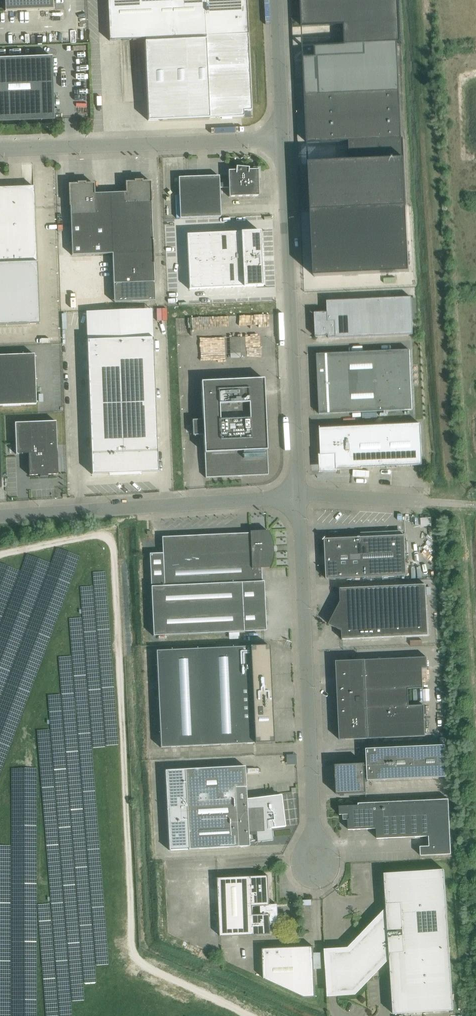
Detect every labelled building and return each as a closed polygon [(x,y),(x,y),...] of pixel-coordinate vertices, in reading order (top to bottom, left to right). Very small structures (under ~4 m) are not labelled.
[(53,0),(5,0),(5,11),(53,9),(53,0)] [(109,41),(144,39),(148,115),(238,111),(237,107),(251,106),(248,34),(247,0),(108,0),(109,41)] [(303,27),(345,25),(346,46),(316,47),(316,57),(304,58),(308,144),(349,142),(350,162),(309,164),(310,186),(309,186),(309,188),(310,188),(315,277),(410,272),(404,139),(402,139),(397,43),(398,43),(398,44),(402,44),(401,41),(399,0),(301,0),(303,27)] [(51,57),(52,57),(52,56),(0,58),(0,120),(52,118),(52,119),(53,118),(51,57)] [(259,196),(258,170),(249,170),(249,168),(236,167),(236,170),(228,171),(229,183),(229,187),(229,197),(259,196)] [(221,217),(220,188),(229,187),(229,183),(220,183),(219,176),(179,177),(180,218),(221,217)] [(126,192),(110,193),(112,253),(112,254),(113,284),(114,302),(155,300),(154,282),(154,264),(154,252),(153,240),(151,202),(152,202),(151,181),(142,182),(142,181),(135,181),(135,182),(126,182),(126,192)] [(78,184),(69,184),(70,206),(72,255),(112,254),(112,253),(110,193),(94,194),(94,183),(85,184),(85,183),(78,183),(78,184)] [(0,188),(0,325),(39,324),(37,262),(35,208),(24,209),(23,192),(2,193),(2,188),(0,188)] [(260,231),(187,234),(189,289),(262,286),(260,231)] [(315,313),(316,337),(327,337),(327,336),(329,336),(329,338),(413,335),(412,298),(327,301),(328,313),(326,313),(315,313)] [(245,311),(180,314),(186,440),(204,439),(205,453),(206,478),(269,475),(268,461),(265,461),(264,458),(264,454),(265,454),(265,453),(264,454),(264,450),(267,450),(264,378),(248,379),(245,311)] [(92,474),(158,472),(153,338),(87,340),(92,474)] [(410,350),(317,354),(318,384),(320,414),(413,410),(411,380),(410,350)] [(36,404),(34,354),(0,355),(0,406),(36,404)] [(47,475),(49,475),(58,474),(56,421),(15,423),(16,454),(28,454),(29,475),(40,475),(40,477),(48,477),(47,475)] [(323,465),(327,469),(337,468),(337,470),(363,469),(363,468),(423,465),(421,424),(321,429),(321,427),(320,427),(321,455),(323,455),(323,465)] [(416,515),(417,526),(427,525),(426,514),(416,515)] [(262,568),(270,568),(270,566),(272,563),(272,561),(273,560),(273,557),(273,555),(274,553),(274,551),(273,547),(273,545),(273,544),(273,542),(272,540),(271,538),(271,535),(269,532),(268,530),(250,531),(250,533),(162,537),(163,553),(150,554),(153,636),(266,631),(264,581),(262,581),(262,568)] [(327,579),(407,575),(405,535),(325,539),(327,579)] [(429,635),(426,584),(341,589),(341,588),(340,588),(341,602),(329,624),(342,631),(343,640),(429,635)] [(161,748),(274,742),(269,645),(156,651),(161,748)] [(410,706),(409,689),(424,688),(423,668),(428,668),(427,657),(336,661),(340,740),(426,736),(424,705),(410,706)] [(367,763),(336,765),(337,794),(373,793),(372,778),(374,778),(374,780),(448,777),(446,745),(367,749),(367,763)] [(281,795),(247,799),(245,766),(185,769),(165,770),(169,850),(189,849),(249,846),(249,842),(257,840),(257,842),(273,840),(271,828),(285,826),(281,795)] [(449,799),(359,803),(359,805),(340,806),(340,815),(344,815),(344,820),(348,820),(349,830),(377,828),(377,839),(430,836),(430,846),(421,847),(421,856),(452,854),(449,799)] [(336,953),(339,992),(354,991),(389,954),(390,954),(394,1014),(454,1010),(445,870),(385,873),(387,913),(351,952),(336,953)] [(218,878),(221,937),(271,934),(271,925),(279,924),(278,904),(270,905),(268,876),(218,878)] [(316,997),(315,969),(314,947),(263,949),(264,979),(306,998),(316,997)]
